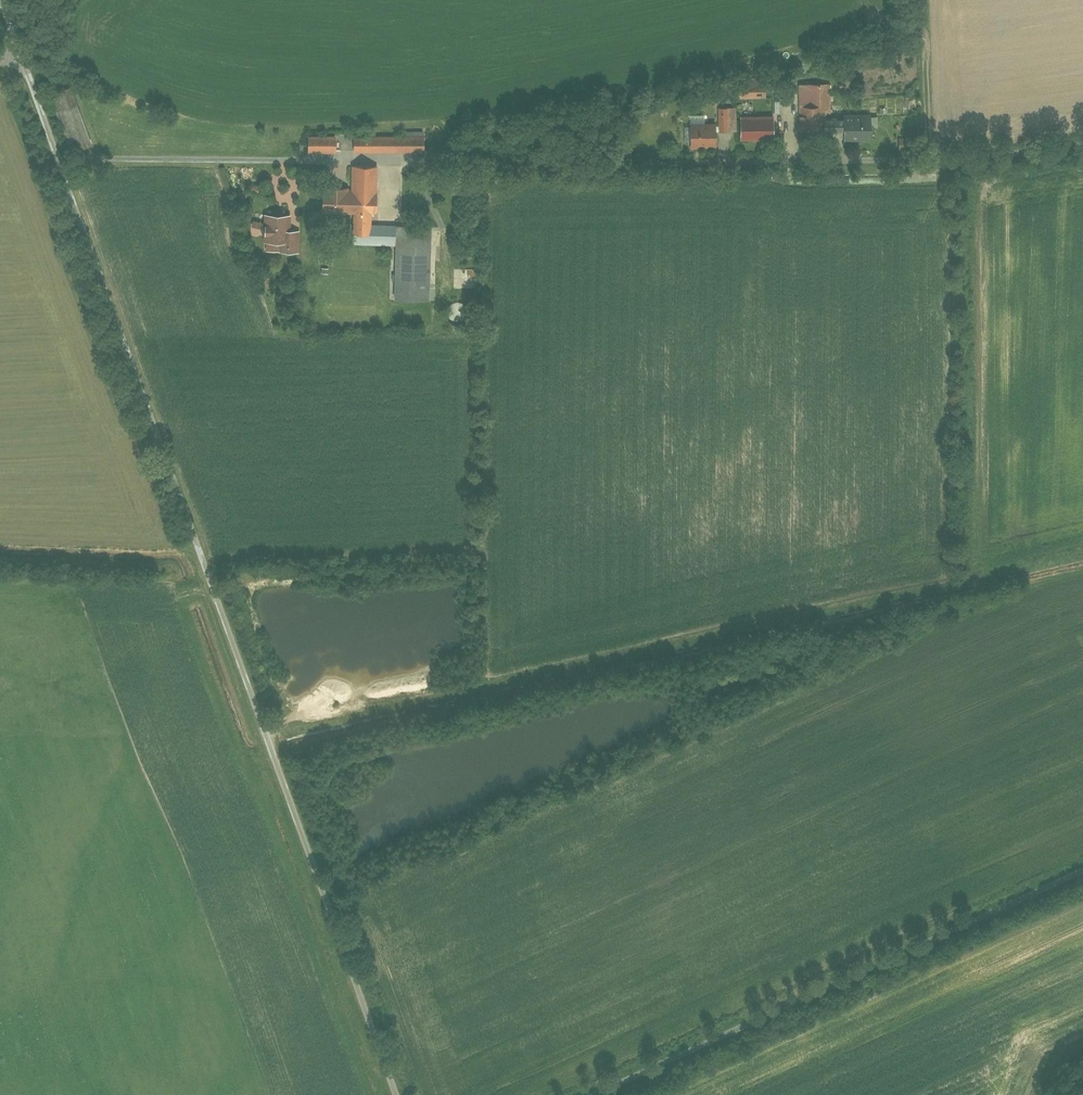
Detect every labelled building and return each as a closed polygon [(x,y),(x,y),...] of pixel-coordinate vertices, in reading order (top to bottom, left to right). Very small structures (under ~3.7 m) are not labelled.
[(829,85),(799,86),(800,114),(830,113),(829,85)] [(766,97),(766,86),(740,87),(740,98),(766,97)] [(737,108),(719,108),(719,131),(738,131),(737,108)] [(705,115),(692,116),(692,123),(706,123),(705,115)] [(871,115),(844,116),(845,119),(845,131),(845,141),(872,140),(871,115)] [(773,118),(742,119),(742,141),(774,140),(773,118)] [(845,119),(825,120),(825,131),(845,131),(845,119)] [(716,126),(691,126),(692,148),(717,147),(716,126)] [(338,136),(310,137),(310,151),(339,150),(338,136)] [(427,137),(357,138),(357,152),(427,151),(427,137)] [(379,234),(380,166),(356,166),(356,193),(325,192),(324,211),(355,211),(355,234),(379,234)] [(290,213),(263,213),(264,245),(290,245),(290,213)] [(434,225),(399,225),(398,299),(432,300),(434,225)]
